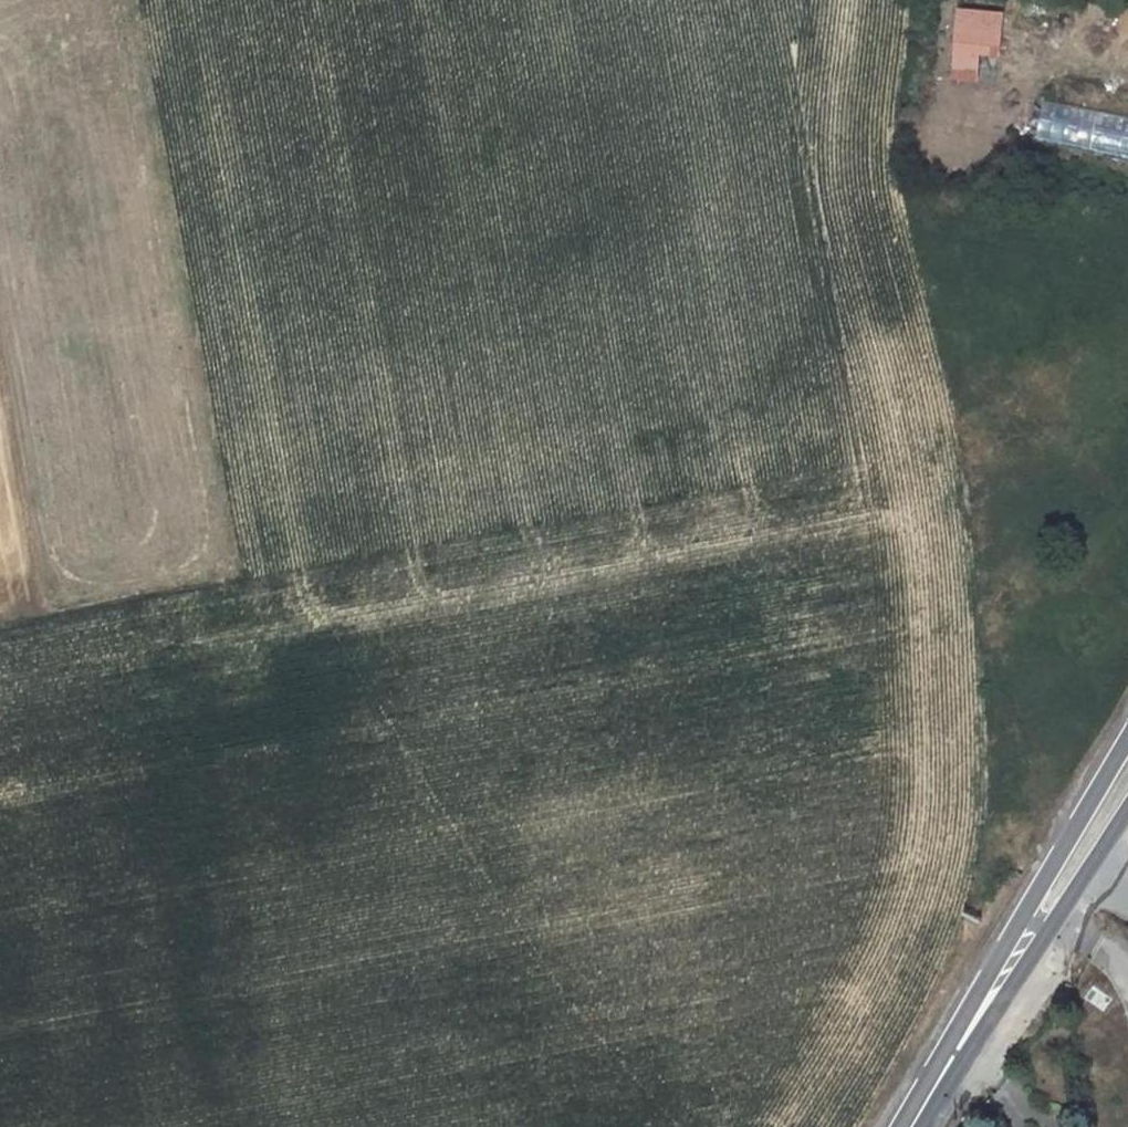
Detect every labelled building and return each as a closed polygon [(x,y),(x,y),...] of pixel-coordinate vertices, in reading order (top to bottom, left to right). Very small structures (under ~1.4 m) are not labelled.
[(958,8),(958,43),(1005,44),(1006,9),(958,8)] [(1042,103),(1035,142),(1127,160),(1127,120),(1042,103)]
